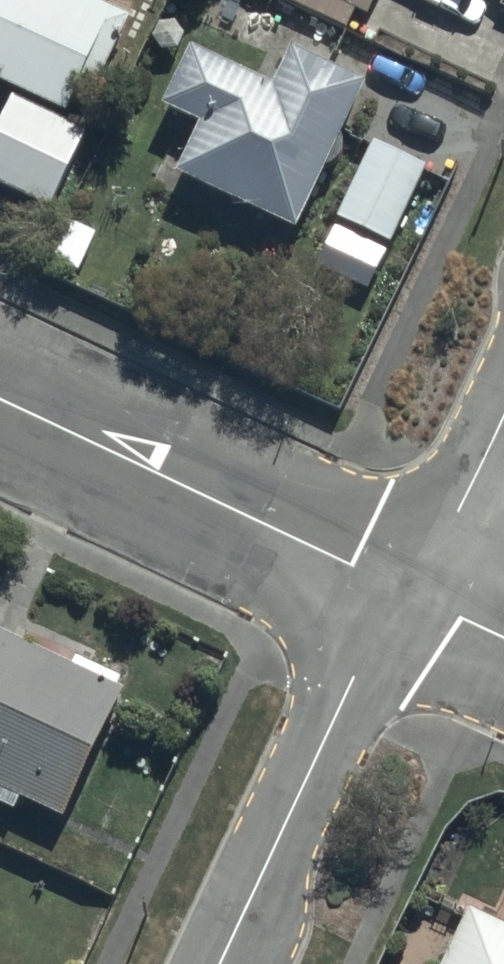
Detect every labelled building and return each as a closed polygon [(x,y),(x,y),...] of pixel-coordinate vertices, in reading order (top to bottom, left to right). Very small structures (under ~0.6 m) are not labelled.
[(65,122),(85,81),(96,86),(127,20),(85,0),(0,0),(0,92),(11,98),(65,122)] [(373,0),(279,0),(344,31),(352,13),(364,19),(373,0)] [(185,49),(157,108),(195,126),(171,176),(294,234),(362,89),(289,56),(273,90),(185,49)] [(11,98),(0,121),(0,191),(47,212),(88,133),(65,122),(11,98)] [(390,248),(426,171),(369,144),(333,221),(390,248)] [(71,670),(0,637),(0,811),(16,819),(22,806),(64,826),(126,696),(115,691),(119,684),(75,663),(71,670)] [(467,912),(441,963),(503,963),(503,931),(467,912)]
